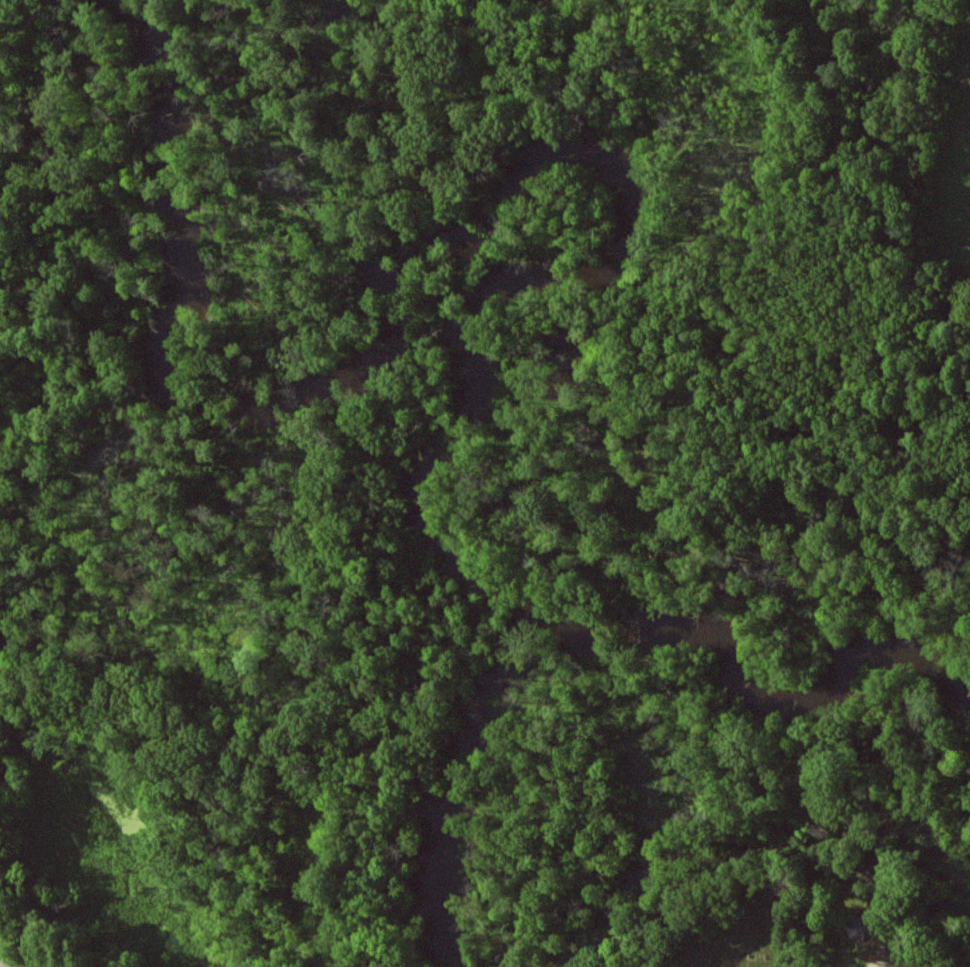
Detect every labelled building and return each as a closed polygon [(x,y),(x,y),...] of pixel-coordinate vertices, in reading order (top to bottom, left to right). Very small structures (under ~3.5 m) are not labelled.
[(875,938),(876,918),(853,917),(852,937),(875,938)]
